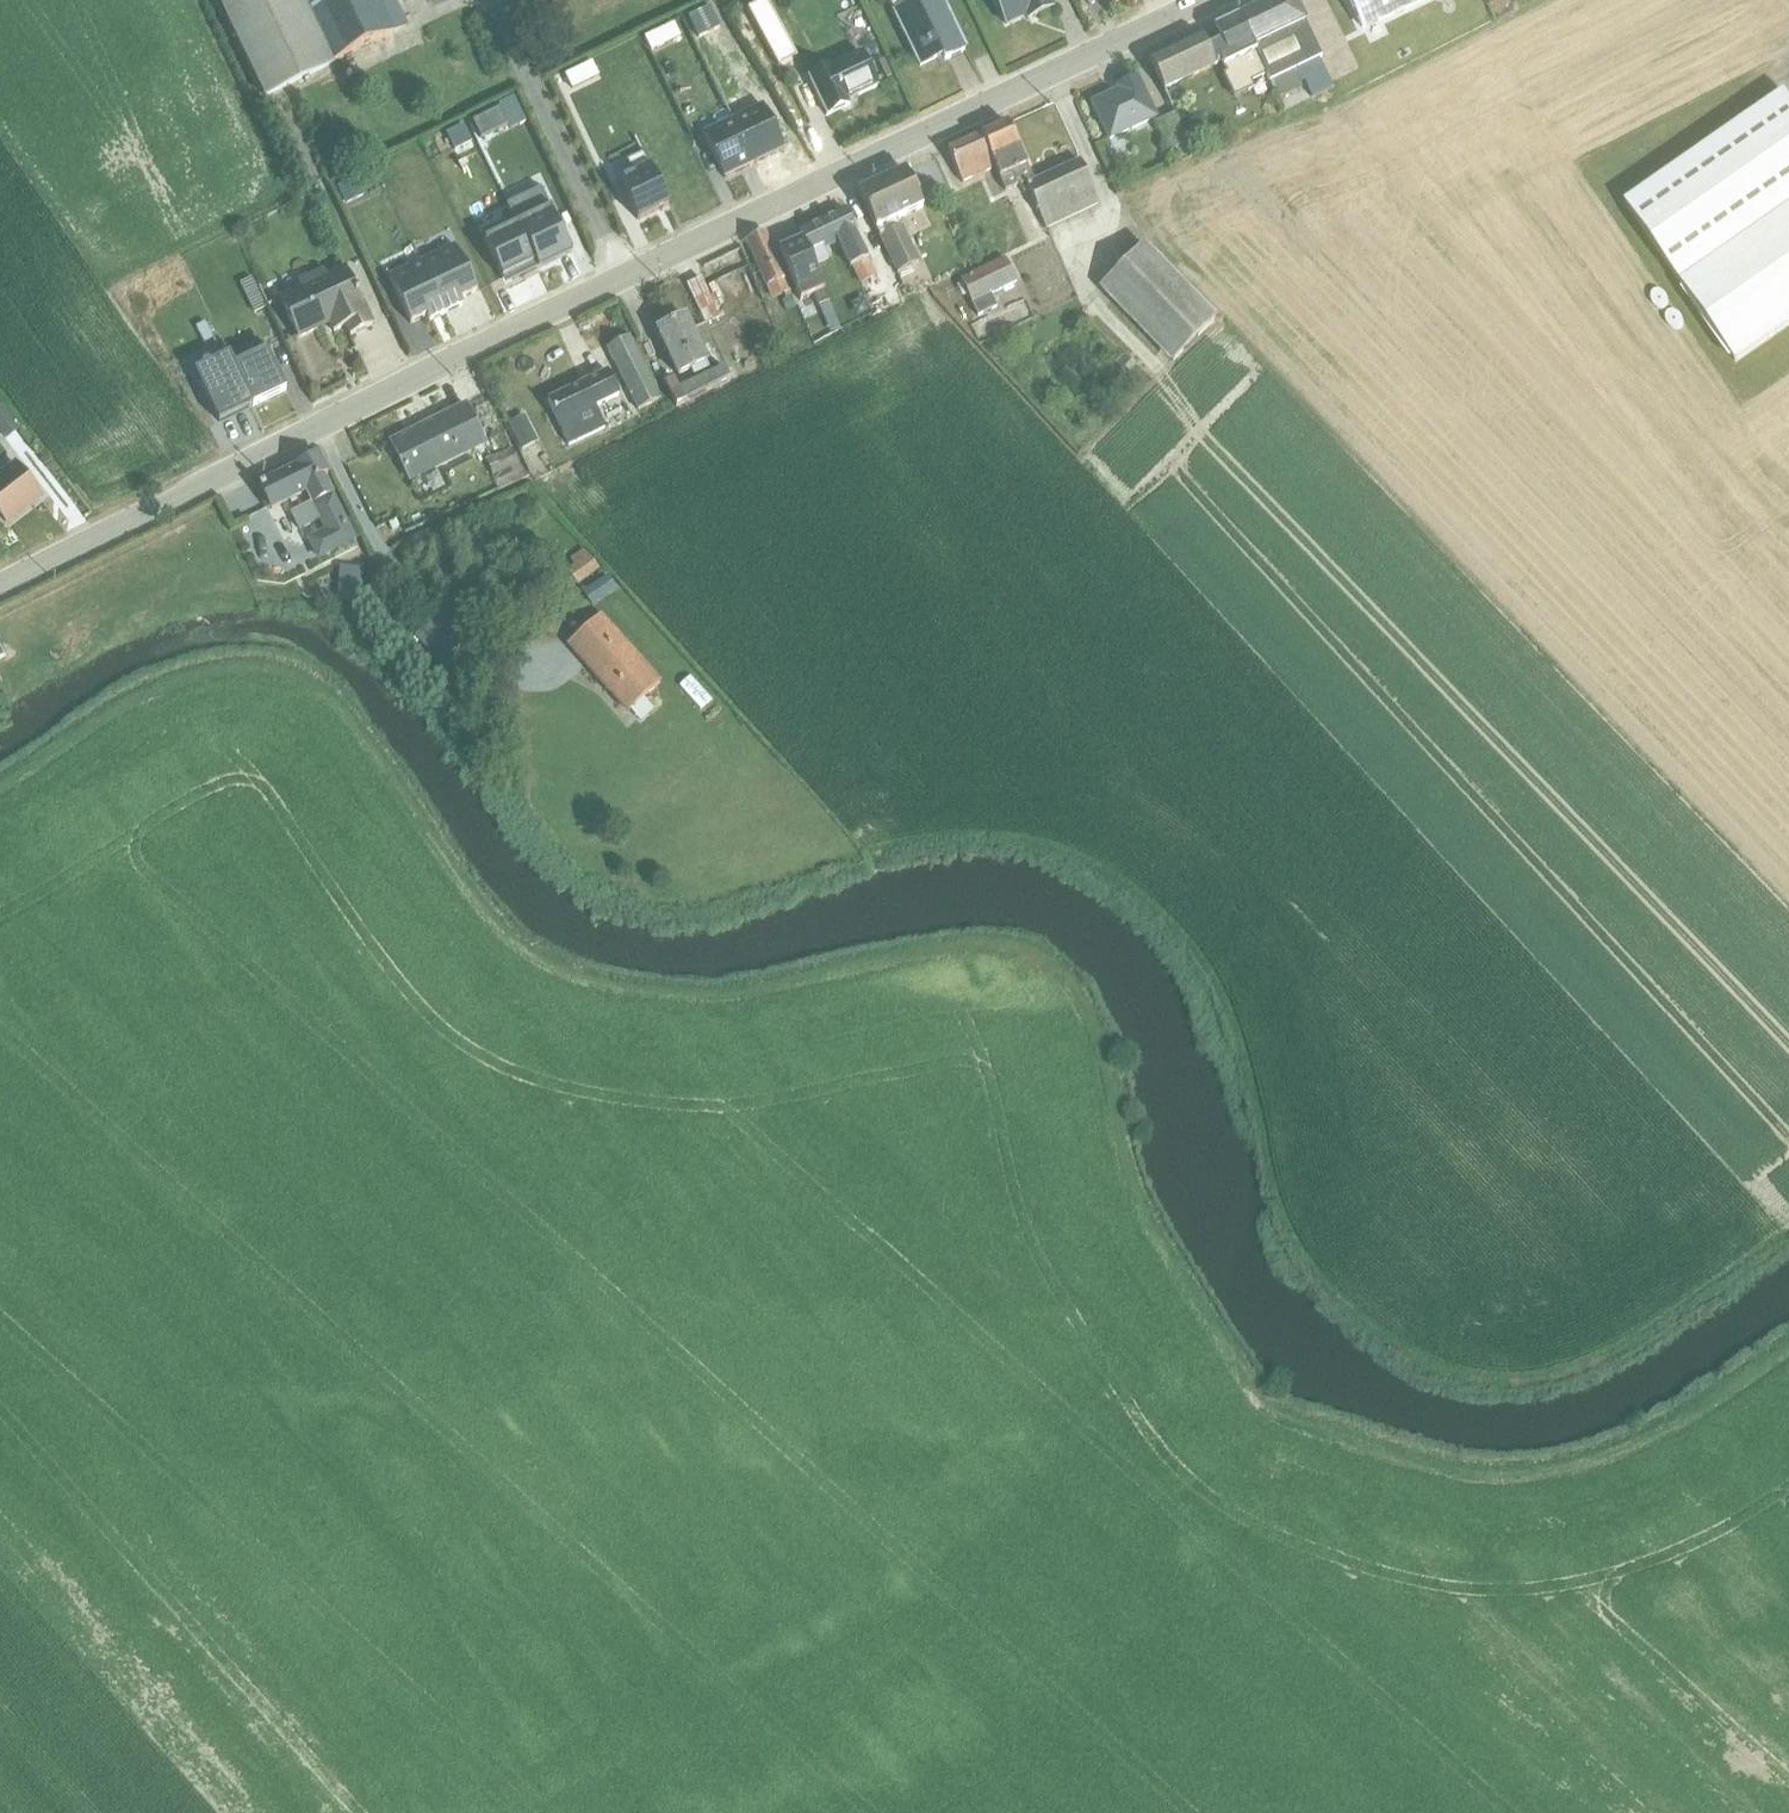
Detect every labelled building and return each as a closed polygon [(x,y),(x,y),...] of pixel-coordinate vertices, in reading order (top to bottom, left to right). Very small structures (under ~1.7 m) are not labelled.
[(390,30),(373,0),(213,0),(268,99),(390,30)] [(892,7),(926,69),(959,51),(931,0),(905,0),(892,7)] [(1005,22),(1034,7),(1030,0),(993,0),(1005,22)] [(1115,9),(1135,0),(1111,0),(1115,9)] [(1367,27),(1424,0),(1354,0),(1367,27)] [(1515,13),(1509,0),(1499,0),(1487,6),(1494,22),(1515,13)] [(1294,3),(1223,37),(1232,56),(1264,41),(1281,76),(1320,57),(1294,3)] [(675,23),(644,37),(652,54),(683,40),(675,23)] [(782,45),(758,59),(775,88),(799,74),(782,45)] [(1203,48),(1157,70),(1168,93),(1214,71),(1203,48)] [(827,54),(807,61),(823,103),(867,86),(854,51),(829,60),(827,54)] [(1137,87),(1100,105),(1116,140),(1153,122),(1137,87)] [(461,97),(374,139),(388,168),(475,126),(461,97)] [(1731,358),(1788,319),(1788,101),(1787,97),(1628,203),(1731,358)] [(1156,122),(1166,153),(1187,147),(1178,116),(1156,122)] [(710,131),(719,153),(736,147),(727,125),(710,131)] [(1012,128),(953,156),(966,182),(991,170),(1003,196),(1036,180),(1012,128)] [(698,139),(719,184),(755,167),(744,144),(718,156),(708,134),(698,139)] [(632,220),(673,209),(661,166),(620,177),(632,220)] [(1083,166),(1033,190),(1050,224),(1099,200),(1083,166)] [(912,177),(868,198),(906,278),(926,268),(902,217),(925,206),(912,177)] [(806,225),(760,247),(780,287),(799,278),(789,258),(806,250),(812,263),(843,249),(851,265),(873,254),(854,216),(811,237),(806,225)] [(1151,233),(1101,275),(1167,353),(1217,311),(1151,233)] [(1009,248),(954,270),(968,305),(1023,283),(1009,248)] [(752,261),(714,279),(730,312),(743,305),(760,339),(784,328),(752,261)] [(337,339),(375,324),(352,266),(275,295),(294,344),(334,329),(337,339)] [(836,299),(845,319),(873,306),(864,286),(836,299)] [(665,330),(696,396),(735,378),(725,356),(705,365),(685,321),(665,330)] [(640,344),(616,356),(640,406),(664,394),(640,344)] [(284,395),(267,351),(252,357),(248,348),(191,370),(222,450),(251,439),(240,412),(284,395)] [(612,381),(562,405),(572,426),(622,402),(612,381)] [(20,430),(0,403),(0,427),(9,439),(20,430)] [(467,404),(392,438),(407,471),(483,438),(467,404)] [(523,442),(537,442),(537,425),(523,425),(523,442)] [(510,450),(488,459),(495,476),(517,466),(510,450)] [(7,533),(47,501),(17,462),(0,476),(0,523),(7,533)] [(322,568),(361,542),(315,472),(280,496),(296,520),(311,510),(326,534),(308,546),(322,568)] [(588,555),(565,569),(575,586),(598,572),(588,555)] [(363,595),(363,565),(351,565),(351,595),(363,595)] [(584,590),(593,605),(618,591),(609,576),(584,590)] [(435,617),(444,634),(455,628),(446,611),(435,617)] [(602,612),(568,639),(615,701),(650,675),(602,612)] [(427,621),(412,642),(448,667),(463,646),(427,621)] [(693,675),(680,684),(701,710),(713,701),(693,675)]
